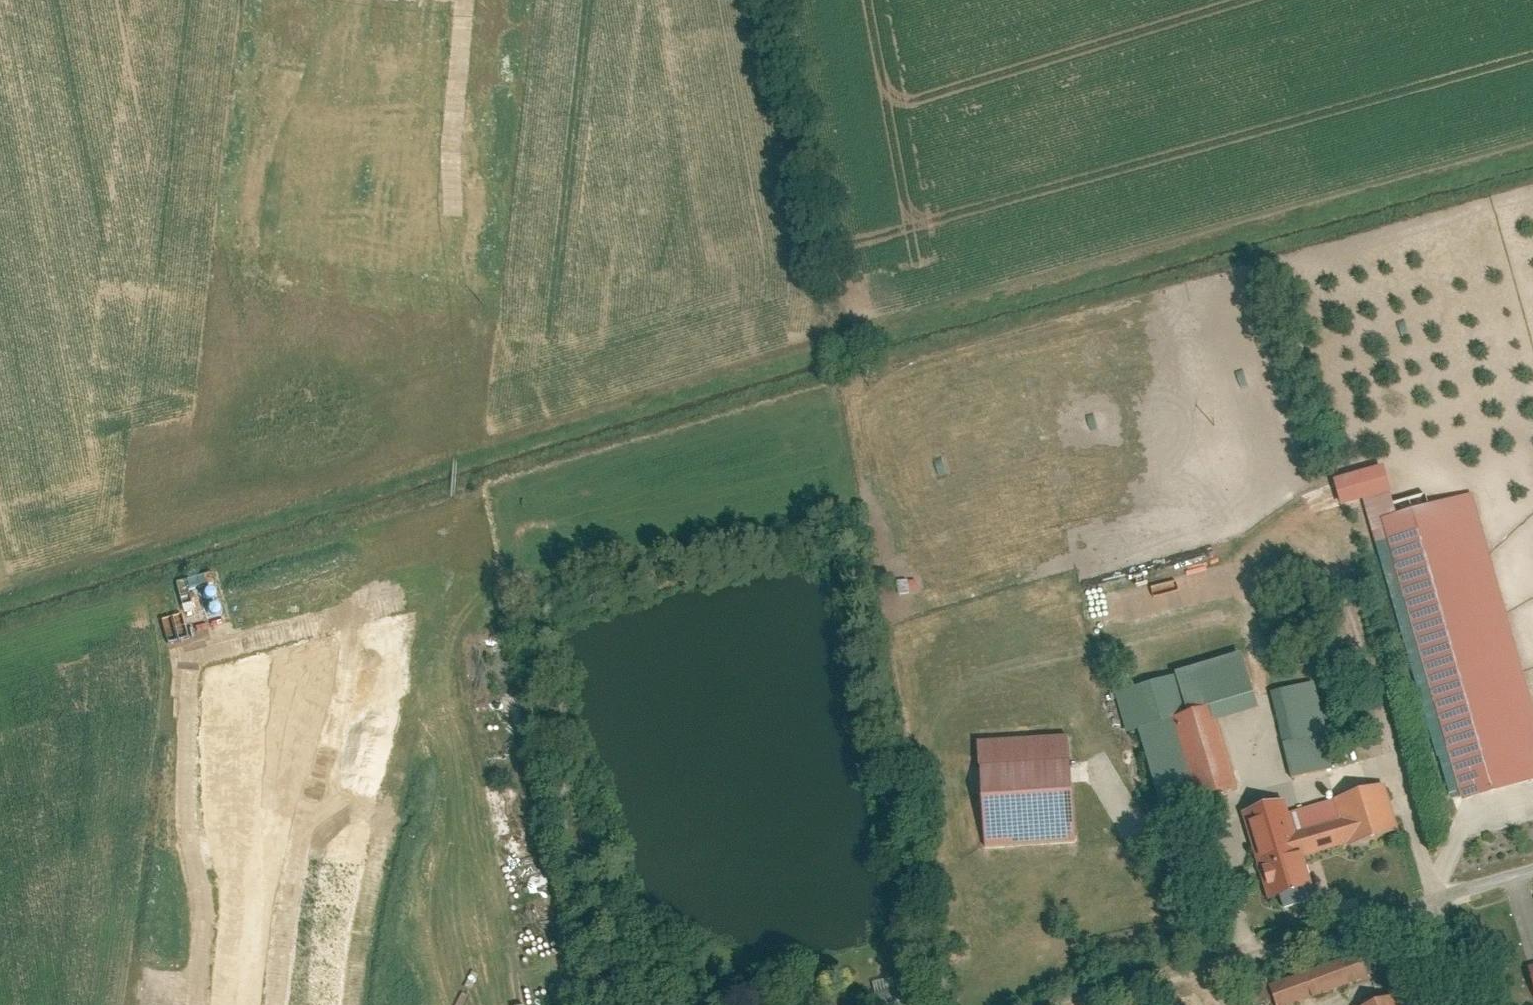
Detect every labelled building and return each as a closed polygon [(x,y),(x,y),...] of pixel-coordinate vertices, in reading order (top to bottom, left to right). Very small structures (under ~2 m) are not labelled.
[(1334,474),(1342,502),(1392,488),(1384,460),(1334,474)] [(1437,804),(1532,777),(1532,695),(1475,489),(1383,515),(1381,507),(1356,515),(1437,804)] [(1122,733),(1133,730),(1156,810),(1232,788),(1212,720),(1250,709),(1246,694),(1254,692),(1242,650),(1109,689),(1122,733)] [(1286,776),(1330,768),(1313,680),(1269,689),(1286,776)] [(977,737),(983,846),(1076,841),(1070,732),(977,737)] [(1294,857),(1395,831),(1383,783),(1282,809),(1279,797),(1244,806),(1247,819),(1239,821),(1259,900),(1302,889),(1294,857)] [(1364,981),(1359,962),(1333,970),(1330,960),(1259,982),(1266,1004),(1285,1004),(1364,981)] [(888,1004),(891,1004),(915,998),(911,983),(884,991),(888,1004)] [(1390,994),(1354,1004),(1393,1004),(1390,994)]
